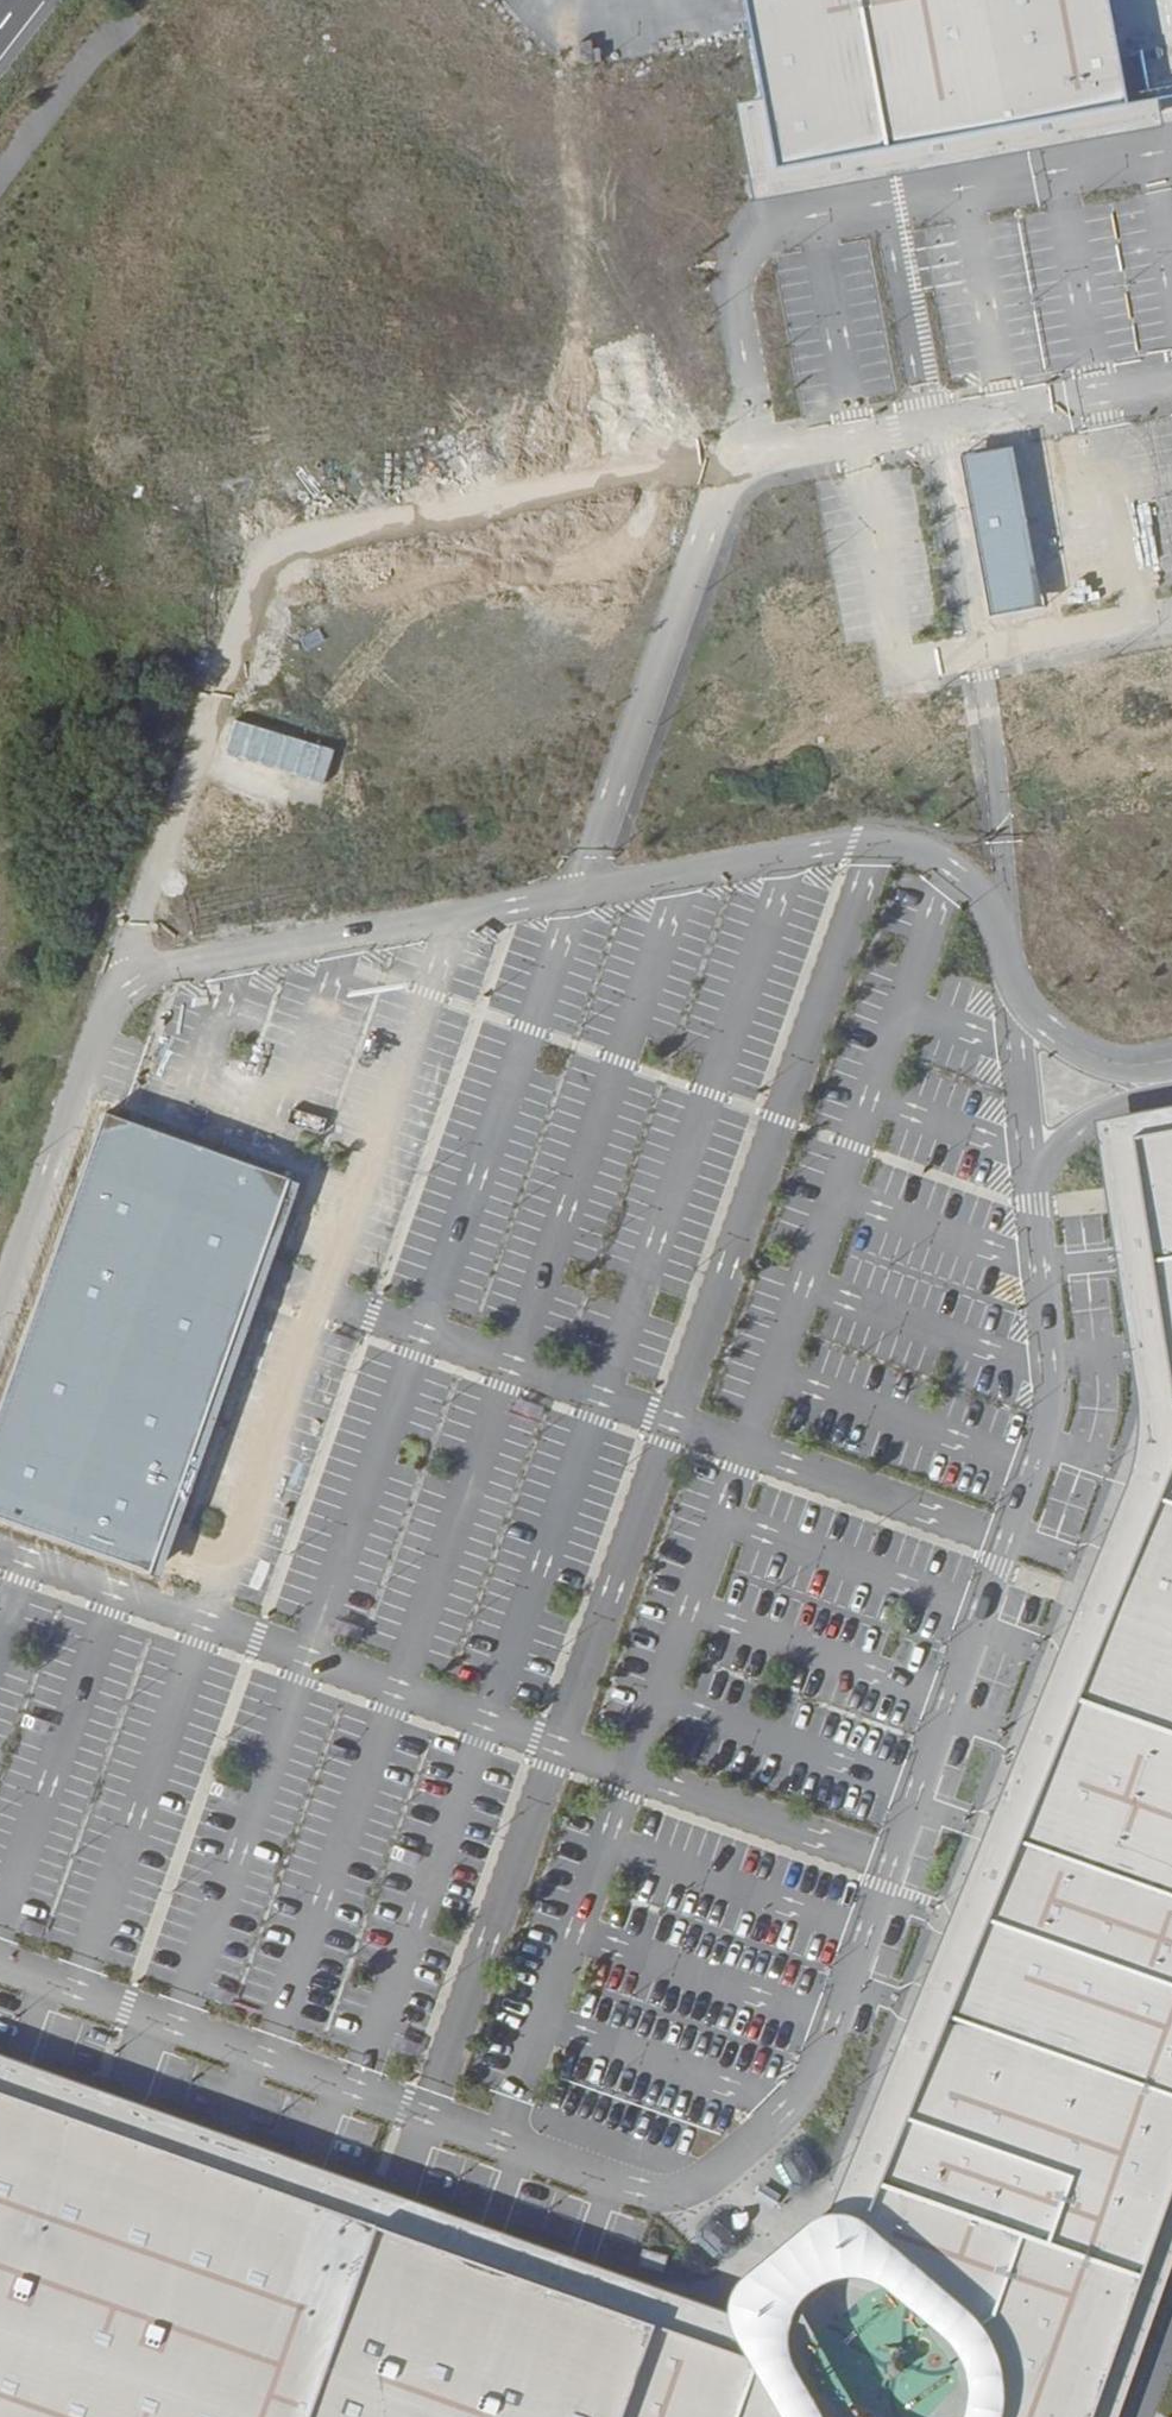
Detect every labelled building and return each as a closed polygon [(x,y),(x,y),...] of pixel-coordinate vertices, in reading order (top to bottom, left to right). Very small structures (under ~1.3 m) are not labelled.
[(783,172),(1171,101),(1171,0),(750,0),(783,172)] [(1142,1141),(1171,1312),(1171,1136),(1142,1141)] [(869,2271),(674,2343),(272,2192),(281,2165),(256,2156),(246,2185),(10,2103),(20,2073),(0,2066),(0,2416),(1115,2416),(1171,2254),(1171,1510),(869,2271)]
